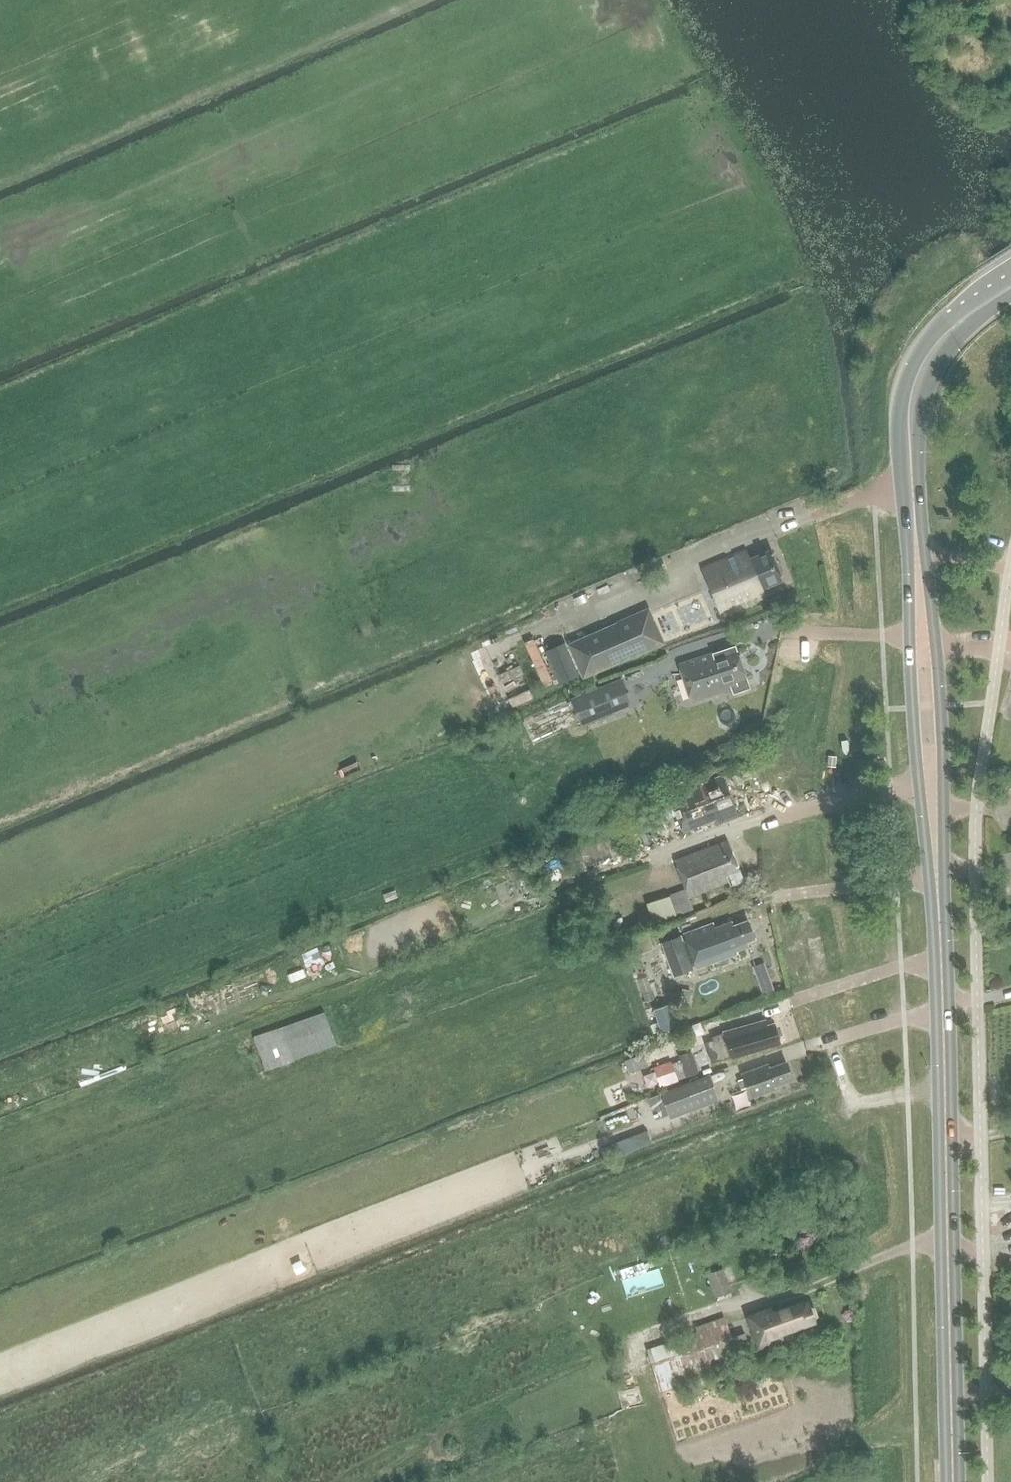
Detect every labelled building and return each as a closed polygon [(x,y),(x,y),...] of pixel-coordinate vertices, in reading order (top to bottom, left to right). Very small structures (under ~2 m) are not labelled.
[(746,551),(702,569),(720,614),(764,597),(761,589),(781,581),(770,551),(750,559),(746,551)] [(663,644),(648,609),(567,644),(582,679),(663,644)] [(749,687),(735,646),(680,665),(693,701),(732,688),(734,692),(749,687)] [(631,704),(621,677),(571,697),(582,724),(631,704)] [(715,825),(737,817),(721,776),(668,797),(682,833),(713,821),(715,825)] [(669,895),(676,916),(691,911),(686,897),(726,882),(728,886),(741,881),(725,840),(672,860),(683,890),(669,895)] [(563,852),(536,862),(548,894),(574,885),(563,852)] [(484,899),(487,908),(495,905),(492,896),(484,899)] [(712,924),(683,935),(661,943),(674,977),(736,954),(735,951),(747,947),(745,943),(753,940),(746,921),(732,927),(730,923),(713,929),(712,924)] [(756,964),(765,993),(778,989),(769,960),(756,964)] [(658,980),(643,985),(651,1009),(666,1005),(658,980)] [(671,1004),(653,1010),(661,1032),(679,1026),(671,1004)] [(334,1045),(323,1012),(253,1037),(265,1071),(293,1061),(293,1060),(334,1045)] [(764,1021),(724,1033),(711,1037),(712,1041),(704,1044),(711,1065),(780,1044),(774,1024),(766,1026),(764,1021)] [(699,1072),(691,1050),(677,1056),(678,1061),(671,1063),(670,1060),(653,1066),(660,1086),(699,1072)] [(741,1074),(743,1078),(738,1080),(741,1090),(747,1088),(750,1098),(775,1089),(774,1086),(792,1080),(785,1063),(769,1069),(768,1065),(741,1074)] [(719,1101),(709,1075),(647,1098),(655,1120),(669,1115),(670,1119),(719,1101)] [(622,1152),(653,1139),(649,1129),(618,1141),(622,1152)] [(714,1299),(731,1293),(723,1269),(705,1275),(714,1299)] [(772,1310),(747,1318),(758,1347),(781,1339),(780,1335),(814,1323),(813,1320),(818,1316),(814,1306),(808,1306),(807,1302),(773,1314),(772,1310)] [(752,1355),(744,1333),(731,1337),(726,1322),(696,1332),(648,1349),(663,1392),(691,1382),(712,1375),(710,1370),(752,1355)]
